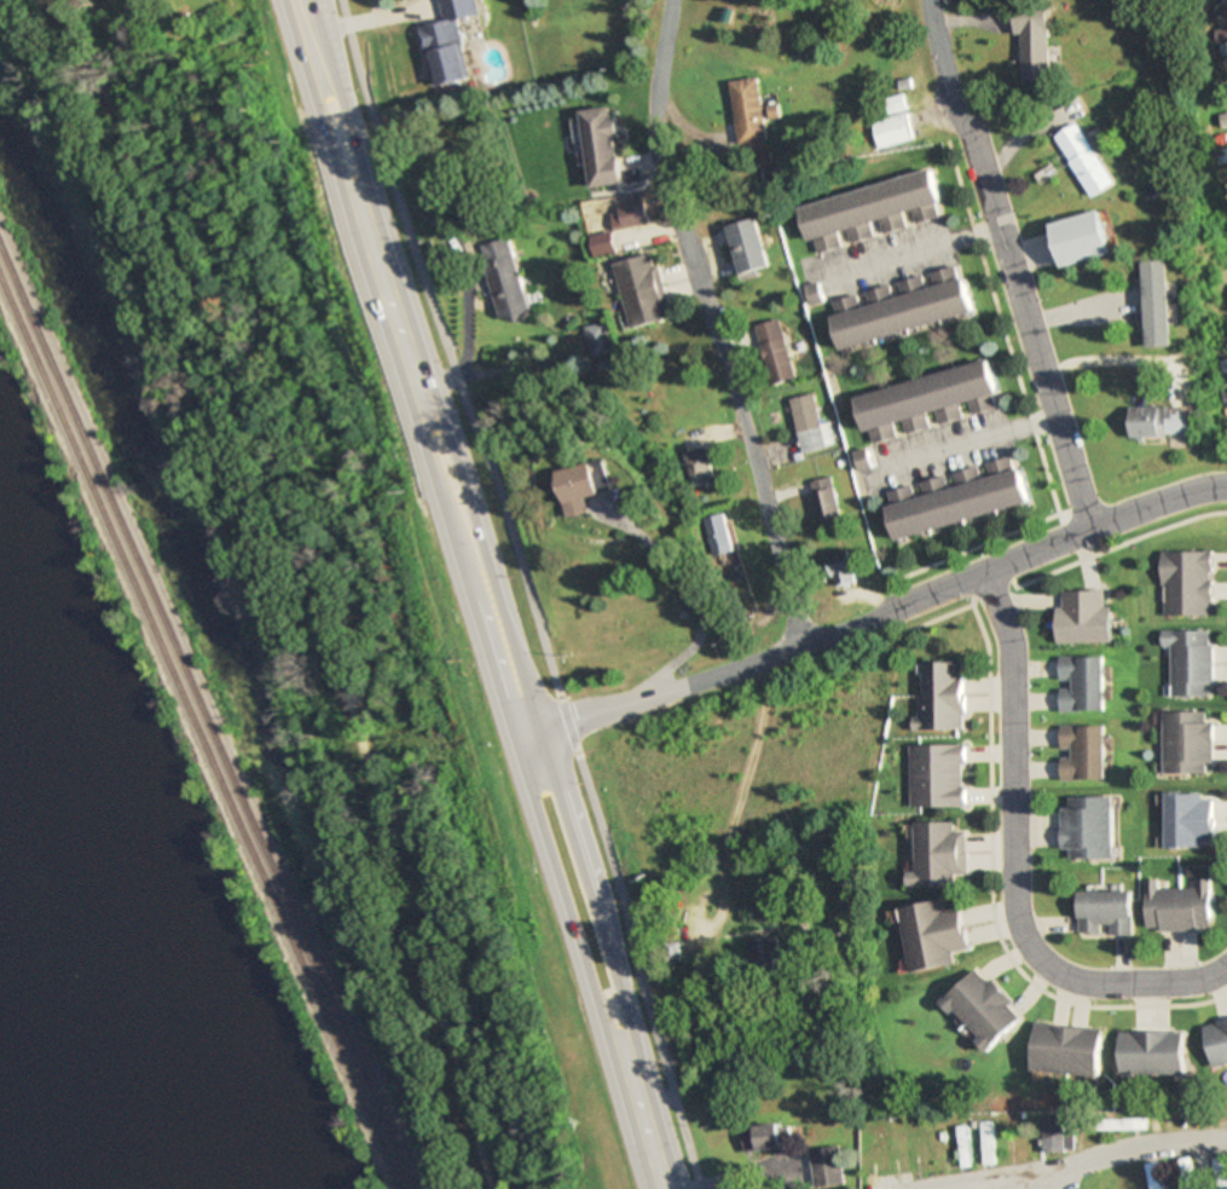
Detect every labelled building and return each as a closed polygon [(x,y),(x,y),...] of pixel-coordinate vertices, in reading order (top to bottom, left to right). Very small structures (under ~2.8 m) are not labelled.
[(460,20),(480,16),(477,0),(442,0),(447,23),(424,27),(435,88),(471,81),(460,20)] [(1210,3),(1212,17),(1226,15),(1226,0),(1210,3)] [(1026,37),(1027,83),(1054,83),(1052,12),(1018,13),(1019,37),(1026,37)] [(1220,57),(1226,55),(1226,42),(1218,44),(1220,57)] [(771,140),(761,78),(734,83),(744,145),(771,140)] [(623,185),(615,109),(583,112),(591,189),(623,185)] [(871,123),(878,149),(915,139),(908,113),(871,123)] [(1118,184),(1078,125),(1057,139),(1097,199),(1118,184)] [(1219,150),(1222,163),(1226,162),(1226,148),(1219,150)] [(802,206),(814,252),(941,221),(937,206),(944,204),(936,172),(802,206)] [(616,205),(619,227),(647,224),(644,201),(616,205)] [(771,268),(757,220),(728,228),(742,277),(771,268)] [(613,254),(613,234),(594,234),(594,254),(613,254)] [(502,323),(532,316),(515,239),(485,246),(502,323)] [(632,330),(673,319),(656,254),(615,264),(632,330)] [(1144,262),(1147,350),(1172,349),(1169,261),(1144,262)] [(977,317),(968,279),(959,281),(956,268),(928,275),(928,277),(900,284),(904,298),(860,309),(857,297),(832,303),(844,349),(977,317)] [(777,320),(753,326),(769,387),(793,380),(777,320)] [(585,329),(594,358),(614,351),(604,322),(585,329)] [(1226,373),(1226,359),(1215,362),(1219,375),(1226,373)] [(859,397),(871,445),(996,413),(993,398),(1000,396),(992,364),(859,397)] [(788,400),(800,455),(825,450),(813,395),(788,400)] [(1177,410),(1133,409),(1133,439),(1194,439),(1194,415),(1177,415),(1177,410)] [(713,482),(704,448),(681,454),(690,488),(713,482)] [(949,475),(950,478),(918,486),(918,487),(888,494),(899,540),(1033,509),(1021,458),(949,475)] [(617,496),(609,464),(565,474),(576,520),(596,516),(592,501),(617,496)] [(838,519),(832,479),(810,482),(816,522),(838,519)] [(703,518),(709,554),(730,551),(724,515),(703,518)] [(835,589),(858,582),(848,551),(826,558),(835,589)] [(1163,552),(1164,615),(1213,615),(1212,551),(1163,552)] [(1058,644),(1111,644),(1111,607),(1104,607),(1104,591),(1058,591),(1058,644)] [(1173,645),(1173,695),(1213,695),(1213,630),(1162,630),(1162,645),(1173,645)] [(1106,657),(1060,657),(1060,686),(1061,711),(1106,711),(1106,657)] [(918,729),(967,729),(966,661),(925,662),(926,694),(917,694),(918,729)] [(1215,763),(1215,720),(1211,720),(1211,711),(1164,712),(1164,774),(1210,773),(1210,763),(1215,763)] [(1107,781),(1107,725),(1062,726),(1062,781),(1107,781)] [(912,744),(912,807),(969,807),(969,744),(912,744)] [(1168,846),(1216,846),(1216,794),(1168,794),(1168,846)] [(1064,851),(1072,851),(1072,861),(1115,861),(1115,797),(1064,797),(1064,851)] [(959,885),(959,874),(971,874),(970,831),(958,832),(958,822),(917,823),(917,872),(910,872),(910,886),(959,885)] [(1200,890),(1162,890),(1162,881),(1150,881),(1150,931),(1214,931),(1213,881),(1200,881),(1200,890)] [(1083,936),(1136,936),(1136,893),(1083,893),(1083,936)] [(974,949),(966,907),(948,911),(947,901),(903,909),(915,973),(959,965),(957,952),(974,949)] [(778,963),(779,939),(751,938),(750,962),(778,963)] [(1029,1017),(983,967),(946,1002),(992,1051),(1029,1017)] [(1107,1029),(1041,1023),(1036,1076),(1103,1082),(1107,1029)] [(1207,1026),(1216,1067),(1226,1065),(1226,1023),(1207,1026)] [(1188,1075),(1188,1032),(1125,1032),(1125,1075),(1188,1075)] [(1044,1151),(1065,1151),(1065,1118),(1044,1118),(1044,1151)] [(1147,1120),(1102,1120),(1102,1129),(1147,1129),(1147,1120)] [(958,1162),(971,1162),(971,1147),(992,1148),(992,1125),(959,1125),(958,1162)] [(794,1151),(793,1126),(747,1128),(748,1153),(794,1151)] [(814,1151),(817,1188),(845,1186),(842,1148),(814,1151)] [(1196,1158),(1181,1160),(1184,1188),(1199,1188),(1196,1158)] [(1216,1159),(1218,1188),(1226,1188),(1226,1158),(1216,1159)] [(1161,1160),(1148,1162),(1150,1188),(1164,1188),(1161,1160)] [(1127,1166),(1113,1166),(1113,1188),(1127,1188),(1127,1166)]
